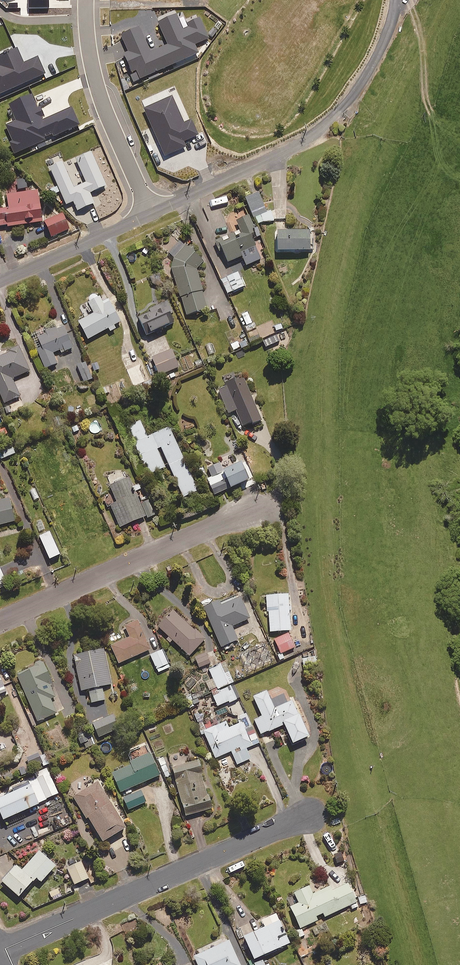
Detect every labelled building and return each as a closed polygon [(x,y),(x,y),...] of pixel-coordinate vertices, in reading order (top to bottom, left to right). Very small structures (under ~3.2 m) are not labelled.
[(28,189),(27,180),(18,181),(19,191),(28,189)] [(39,191),(8,196),(10,209),(0,211),(0,228),(9,227),(9,229),(44,223),(39,191)] [(263,221),(274,220),(270,209),(266,211),(258,191),(245,195),(256,223),(263,221)] [(71,230),(64,215),(46,223),(53,238),(71,230)] [(256,231),(250,216),(237,221),(241,231),(219,239),(229,263),(243,257),(247,267),(262,261),(251,233),(256,231)] [(278,250),(313,249),(312,232),(309,232),(309,227),(277,228),(278,250)] [(169,254),(175,259),(173,267),(173,275),(187,317),(210,309),(198,271),(206,261),(187,245),(185,247),(180,242),(169,254)] [(245,284),(238,271),(221,279),(227,293),(245,284)] [(109,331),(116,327),(114,324),(120,321),(108,299),(103,302),(99,295),(98,296),(94,293),(90,294),(89,297),(89,300),(88,301),(93,312),(78,320),(87,338),(107,327),(109,331)] [(175,321),(165,300),(137,314),(147,335),(175,321)] [(57,363),(53,352),(59,349),(60,352),(74,346),(65,324),(56,328),(55,325),(45,329),(47,332),(32,338),(45,368),(57,363)] [(278,341),(275,335),(262,340),(265,346),(278,341)] [(18,346),(0,354),(0,393),(4,402),(19,395),(12,377),(29,370),(18,346)] [(179,366),(171,348),(152,356),(159,374),(179,366)] [(86,361),(76,365),(83,382),(94,377),(86,361)] [(148,379),(141,363),(126,369),(133,385),(148,379)] [(260,417),(243,375),(217,385),(228,412),(235,409),(242,425),(260,417)] [(147,435),(140,419),(126,425),(148,473),(165,466),(157,448),(161,446),(183,496),(198,489),(169,426),(147,435)] [(94,422),(90,426),(89,430),(93,433),(98,433),(100,431),(100,426),(98,423),(94,422)] [(251,477),(242,459),(223,468),(220,461),(207,467),(212,476),(207,478),(214,494),(251,477)] [(139,502),(128,476),(109,484),(116,500),(110,503),(119,526),(144,515),(146,518),(155,514),(148,499),(139,502)] [(15,520),(8,497),(0,499),(0,524),(15,520)] [(200,512),(197,504),(181,510),(184,518),(200,512)] [(59,553),(50,530),(39,534),(49,557),(59,553)] [(288,593),(265,594),(266,610),(268,610),(270,630),(290,629),(288,593)] [(219,599),(204,605),(221,646),(223,645),(225,649),(233,646),(231,641),(237,639),(231,625),(249,617),(240,595),(220,603),(219,599)] [(204,639),(173,609),(158,625),(169,636),(166,639),(169,641),(172,638),(189,655),(204,639)] [(149,649),(137,620),(124,625),(129,636),(111,644),(118,662),(149,649)] [(294,647),(288,632),(274,638),(280,653),(294,647)] [(111,683),(104,647),(74,654),(81,689),(88,688),(91,702),(105,699),(102,685),(111,683)] [(170,666),(163,648),(150,654),(158,672),(170,666)] [(262,649),(255,652),(258,660),(265,656),(262,649)] [(210,662),(206,652),(195,657),(199,667),(210,662)] [(53,683),(43,661),(16,673),(37,720),(56,712),(50,697),(55,695),(50,684),(53,683)] [(209,670),(213,677),(206,681),(209,689),(216,686),(217,688),(233,681),(225,663),(209,670)] [(198,682),(192,675),(185,682),(192,689),(198,682)] [(234,683),(213,692),(218,705),(229,700),(229,702),(240,697),(234,683)] [(274,707),(266,689),(253,696),(262,715),(254,719),(261,734),(284,723),(292,741),(308,734),(292,699),(274,707)] [(118,728),(112,714),(93,722),(98,736),(118,728)] [(252,725),(244,728),(242,722),(226,728),(224,722),(204,730),(215,757),(231,750),(237,764),(250,758),(246,747),(251,745),(249,740),(257,737),(252,725)] [(43,761),(40,752),(26,757),(29,766),(43,761)] [(159,774),(149,752),(129,760),(131,764),(112,772),(120,791),(159,774)] [(162,756),(157,758),(165,777),(170,775),(162,756)] [(198,760),(172,767),(185,815),(211,807),(198,760)] [(47,767),(32,774),(33,777),(10,787),(11,790),(0,795),(0,812),(3,818),(58,793),(47,767)] [(125,826),(98,780),(73,795),(86,817),(88,816),(102,840),(125,826)] [(145,801),(140,789),(123,797),(128,809),(145,801)] [(55,864),(39,849),(21,869),(16,864),(1,880),(18,895),(35,876),(40,881),(55,864)] [(89,877),(82,860),(67,867),(74,883),(89,877)] [(357,901),(348,882),(332,889),(330,885),(313,893),(310,884),(294,891),(299,902),(290,906),(300,927),(318,920),(316,915),(323,912),(324,916),(357,901)] [(290,942),(277,913),(261,920),(263,926),(243,935),(254,958),(290,942)] [(228,938),(193,955),(198,964),(240,964),(228,938)]
